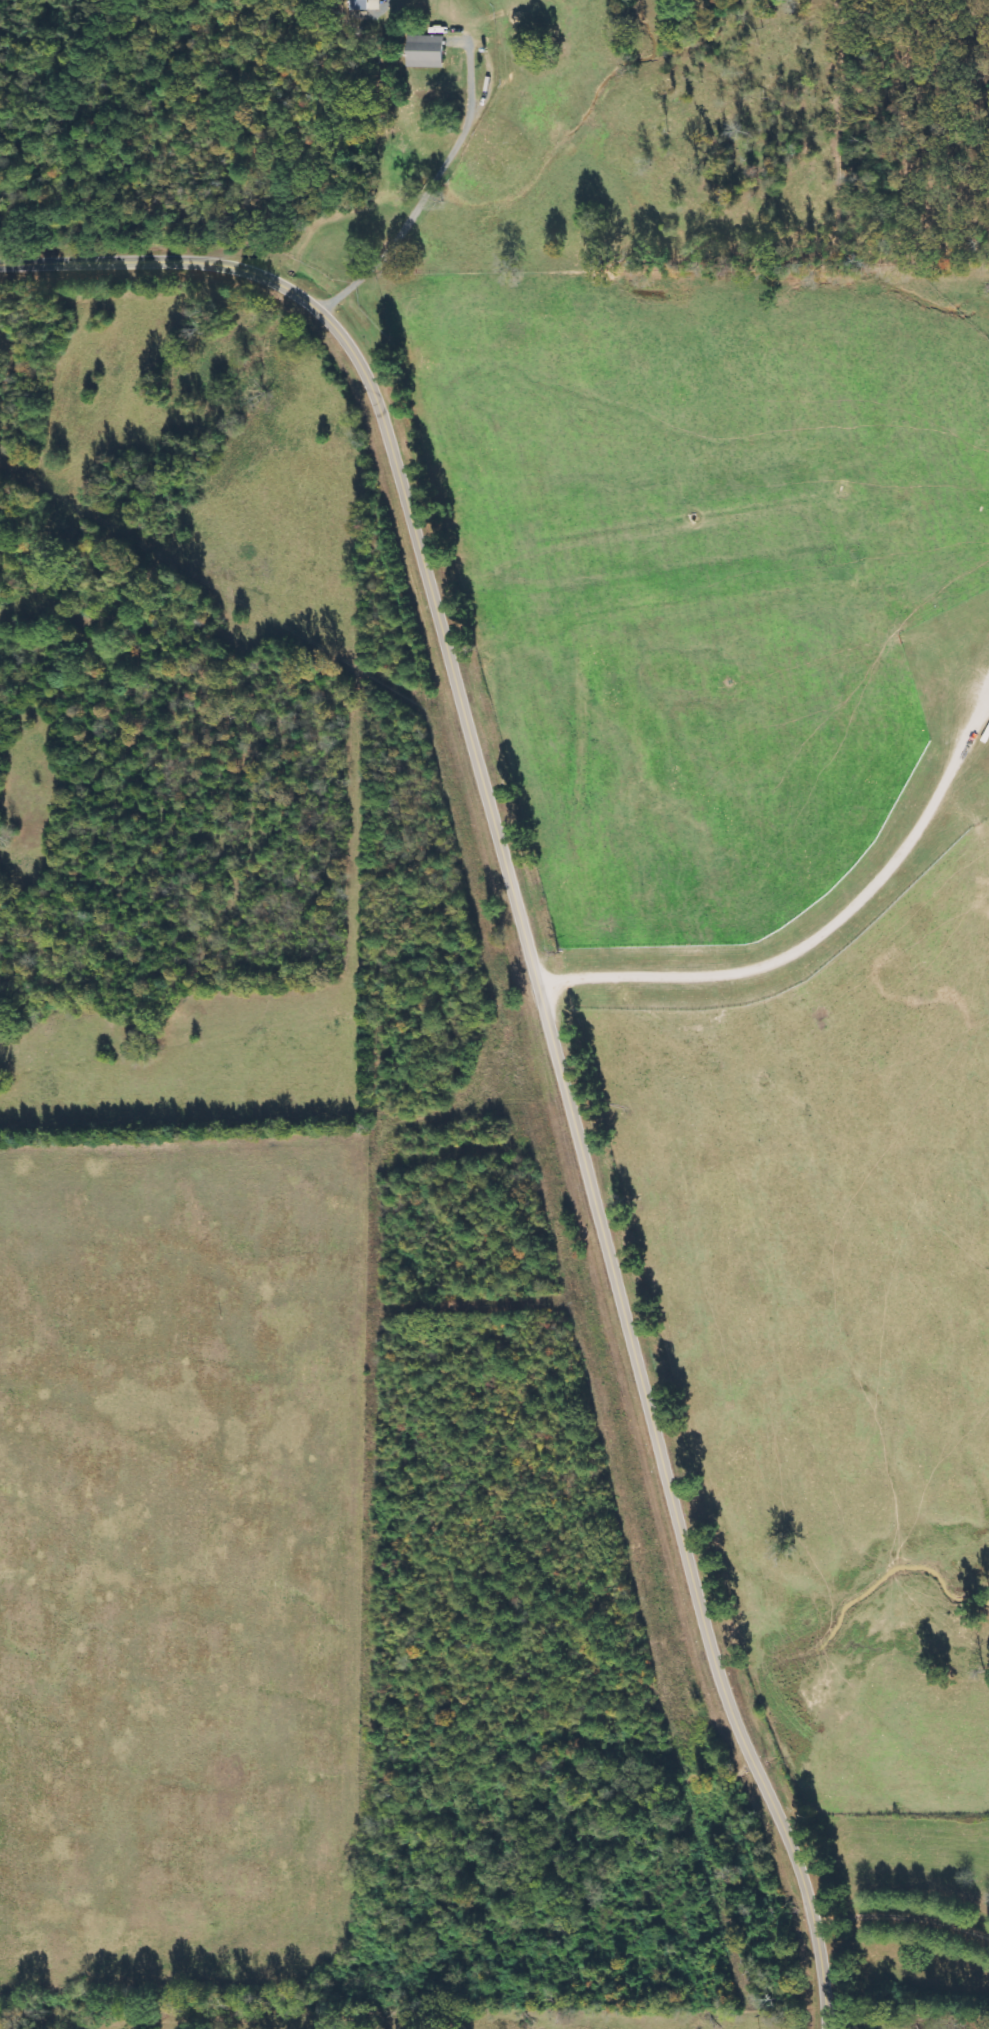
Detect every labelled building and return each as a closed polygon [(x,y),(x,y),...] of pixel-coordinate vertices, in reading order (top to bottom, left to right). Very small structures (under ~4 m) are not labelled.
[(349,11),(367,10),(366,1),(375,1),(375,0),(349,0),(349,11)] [(407,67),(443,68),(443,37),(407,36),(407,67)]
